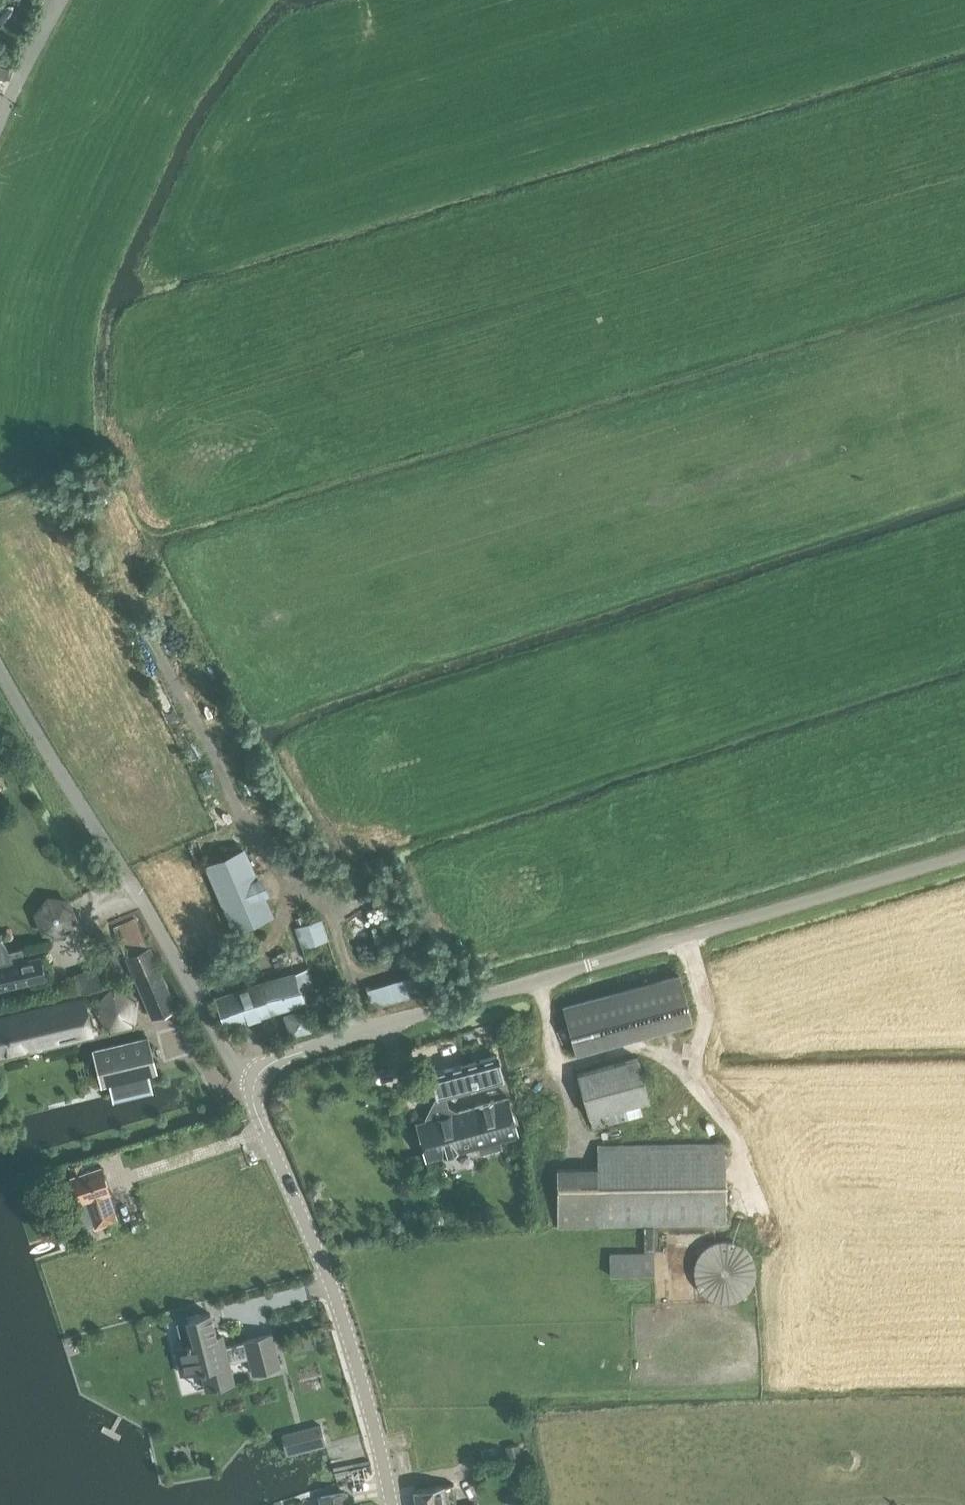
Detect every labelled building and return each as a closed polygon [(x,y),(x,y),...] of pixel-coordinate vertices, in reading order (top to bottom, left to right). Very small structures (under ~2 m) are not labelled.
[(244,849),(207,865),(234,929),(273,912),(264,893),(267,892),(259,875),(257,876),(244,849)] [(62,933),(73,918),(69,900),(47,897),(36,911),(41,930),(62,933)] [(113,926),(151,1017),(175,1008),(136,917),(113,926)] [(45,976),(39,954),(22,958),(19,948),(7,951),(6,947),(3,943),(0,940),(0,987),(45,976)] [(79,993),(101,988),(96,966),(74,971),(79,993)] [(227,1027),(303,999),(293,970),(217,997),(227,1027)] [(575,1052),(691,1020),(679,974),(562,1005),(575,1052)] [(91,1032),(83,995),(0,1015),(0,1054),(91,1032)] [(102,1085),(155,1072),(147,1035),(93,1048),(102,1085)] [(415,1124),(425,1160),(477,1146),(479,1152),(502,1146),(500,1139),(518,1134),(508,1097),(457,1111),(447,1103),(444,1094),(503,1078),(496,1054),(430,1073),(437,1097),(434,1098),(424,1118),(425,1121),(415,1124)] [(613,1108),(649,1099),(637,1056),(576,1072),(588,1115),(589,1115),(592,1127),(616,1120),(613,1108)] [(557,1226),(726,1223),(725,1141),(597,1144),(597,1166),(556,1167),(557,1226)] [(81,1160),(68,1165),(71,1172),(70,1173),(73,1183),(72,1187),(75,1195),(78,1199),(79,1201),(86,1198),(95,1225),(116,1218),(108,1191),(110,1191),(101,1163),(84,1169),(81,1160)] [(652,1228),(643,1228),(644,1249),(652,1249),(652,1228)] [(609,1274),(654,1272),(653,1250),(608,1252),(609,1274)] [(185,1343),(182,1344),(175,1346),(182,1373),(201,1368),(206,1388),(214,1386),(214,1387),(219,1386),(219,1385),(233,1381),(228,1361),(249,1356),(253,1372),(279,1365),(271,1332),(245,1339),(245,1341),(237,1343),(237,1341),(233,1342),(233,1344),(225,1346),(222,1335),(217,1337),(211,1313),(189,1318),(189,1320),(194,1341),(191,1342),(190,1341),(185,1342),(185,1343)] [(321,1423),(282,1434),(287,1454),(326,1443),(321,1423)] [(519,1443),(508,1445),(510,1457),(521,1455),(519,1443)] [(412,1504),(443,1504),(442,1499),(445,1499),(442,1483),(413,1488),(415,1503),(412,1504)] [(345,1490),(319,1496),(321,1504),(348,1504),(345,1490)] [(522,1491),(515,1493),(518,1503),(524,1502),(522,1491)]
